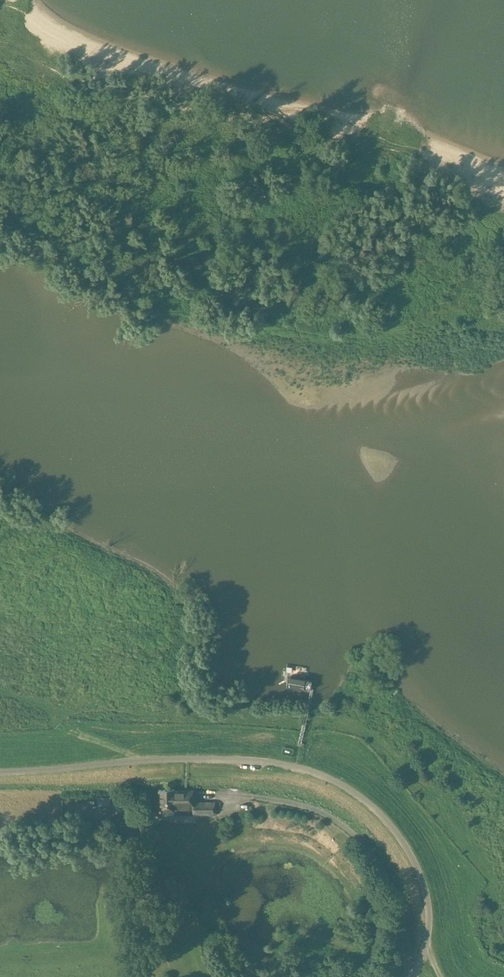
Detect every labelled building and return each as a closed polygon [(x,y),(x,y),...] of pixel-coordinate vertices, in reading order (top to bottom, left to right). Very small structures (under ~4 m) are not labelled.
[(278,680),(275,695),(309,701),(317,703),(320,688),(278,680)] [(174,789),(158,789),(159,800),(156,800),(156,808),(159,808),(159,810),(175,810),(175,815),(215,815),(215,802),(193,802),(193,790),(174,790),(174,789)]
